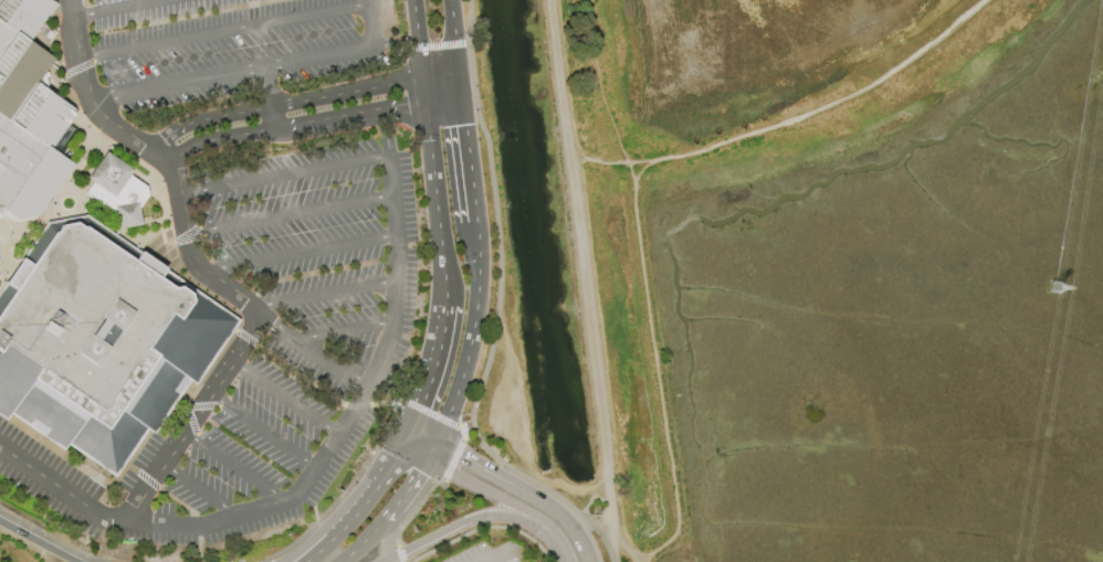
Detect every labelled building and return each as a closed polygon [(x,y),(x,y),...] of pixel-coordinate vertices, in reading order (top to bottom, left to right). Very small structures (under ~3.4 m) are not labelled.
[(3,214),(7,216),(8,214),(15,220),(38,215),(72,165),(60,156),(76,131),(66,124),(75,110),(46,91),(43,73),(53,59),(28,41),(54,3),(49,0),(0,0),(0,219),(3,214)] [(88,179),(107,151),(133,170),(129,176),(146,187),(147,194),(138,208),(141,224),(119,227),(116,213),(85,192),(93,182),(88,179)] [(6,420),(0,416),(0,289),(46,222),(85,215),(239,320),(195,383),(189,380),(153,433),(146,428),(114,477),(66,444),(63,449),(9,413),(6,420)]
